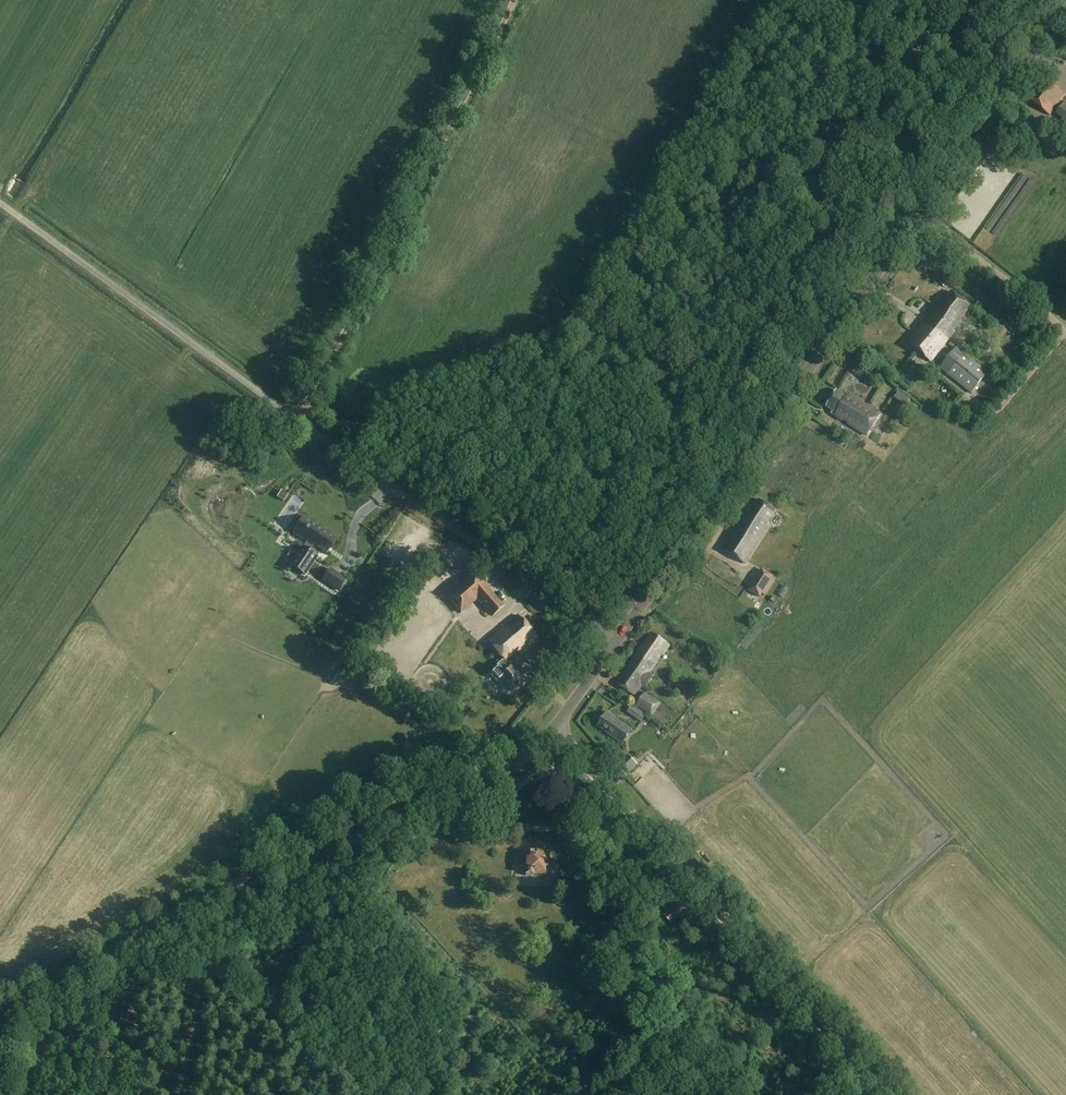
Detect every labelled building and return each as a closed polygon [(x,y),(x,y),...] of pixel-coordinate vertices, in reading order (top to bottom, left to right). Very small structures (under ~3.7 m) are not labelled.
[(1046,81),(1030,102),(1049,116),(1065,95),(1046,81)] [(1065,122),(1065,102),(1056,114),(1065,122)] [(943,279),(939,283),(944,287),(948,283),(943,279)] [(923,326),(908,345),(918,352),(934,331),(949,341),(962,323),(960,321),(970,308),(951,294),(942,305),(940,304),(929,319),(931,321),(926,327),(923,326)] [(932,363),(949,341),(934,331),(918,352),(932,363)] [(988,372),(958,348),(941,370),(971,394),(988,372)] [(848,394),(847,397),(836,391),(826,407),(833,411),(831,414),(835,416),(867,436),(880,414),(848,394)] [(907,398),(902,404),(905,407),(910,400),(907,398)] [(847,439),(850,434),(841,428),(838,433),(847,439)] [(836,441),(843,445),(845,440),(839,436),(836,441)] [(277,497),(283,501),(287,495),(281,491),(277,497)] [(766,527),(776,512),(759,502),(751,515),(748,512),(739,527),(742,529),(738,535),(735,532),(723,552),(745,566),(768,529),(766,527)] [(330,551),(337,539),(303,517),(293,533),(307,542),(290,567),(305,577),(318,557),(317,556),(323,547),(330,551)] [(330,569),(323,580),(338,591),(346,580),(330,569)] [(771,576),(761,570),(758,576),(768,582),(771,576)] [(504,607),(475,573),(447,598),(461,614),(477,600),(492,617),(504,607)] [(733,594),(743,602),(757,587),(748,578),(733,594)] [(760,599),(755,606),(758,608),(763,602),(760,599)] [(512,655),(515,652),(518,649),(520,652),(537,637),(518,615),(488,642),(501,656),(496,660),(499,663),(497,665),(498,667),(490,674),(497,682),(498,680),(501,682),(498,685),(505,692),(511,686),(516,687),(518,685),(518,679),(525,673),(522,669),(519,672),(512,664),(511,666),(507,661),(513,656),(512,655)] [(634,697),(640,688),(641,687),(644,689),(647,685),(653,677),(649,675),(669,647),(651,634),(644,644),(646,646),(618,686),(634,697)] [(645,693),(636,707),(652,717),(661,703),(645,693)] [(627,713),(641,722),(646,715),(632,705),(627,713)] [(598,728),(617,742),(622,746),(632,732),(627,728),(608,714),(598,728)] [(679,729),(675,732),(683,740),(687,737),(679,729)] [(628,755),(617,766),(627,775),(632,770),(627,765),(633,760),(628,755)] [(519,866),(525,867),(524,873),(525,873),(525,877),(533,878),(534,874),(547,876),(550,853),(527,850),(526,854),(526,858),(520,857),(519,866)] [(683,899),(664,914),(671,923),(690,908),(683,899)]
